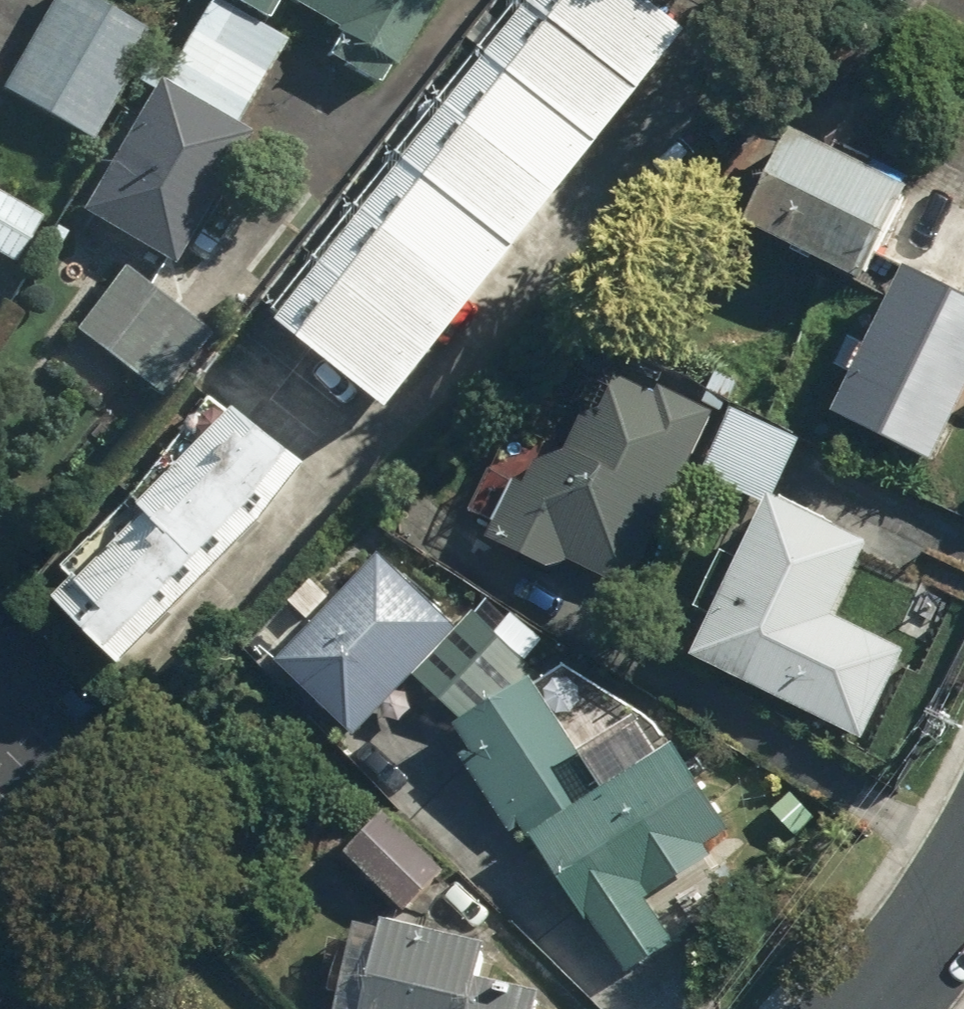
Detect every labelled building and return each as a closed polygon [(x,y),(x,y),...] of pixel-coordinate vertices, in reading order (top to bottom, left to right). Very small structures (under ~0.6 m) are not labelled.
[(0,92),(89,143),(152,36),(89,0),(54,0),(0,92)] [(265,24),(278,1),(339,36),(324,59),(375,89),(388,66),(394,70),(434,0),(223,0),(265,24)] [(284,330),(394,419),(703,41),(652,0),(553,0),(284,330)] [(168,73),(241,115),(284,44),(211,1),(168,73)] [(77,213),(170,269),(248,137),(155,83),(77,213)] [(914,189),(791,138),(750,237),(874,287),(914,189)] [(12,267),(39,221),(0,198),(0,260),(12,267)] [(210,335),(123,269),(74,334),(161,399),(210,335)] [(906,273),(834,425),(939,475),(963,422),(963,301),(906,273)] [(631,590),(711,415),(584,357),(527,482),(490,465),(471,509),(497,520),(488,539),(564,573),(569,562),(631,590)] [(799,441),(733,408),(700,472),(766,506),(799,441)] [(238,414),(53,609),(126,677),(311,483),(238,414)] [(876,544),(774,500),(704,661),(867,731),(903,651),(841,624),(876,544)] [(292,605),(313,626),(276,664),(357,745),(462,639),(381,558),(337,603),(315,581),(292,605)] [(594,773),(529,682),(454,735),(627,976),(675,941),(647,902),(737,838),(658,727),(594,773)] [(390,809),(337,855),(399,925),(452,878),(390,809)] [(383,926),(367,1008),(531,1008),(533,993),(479,986),(487,947),(383,926)]
